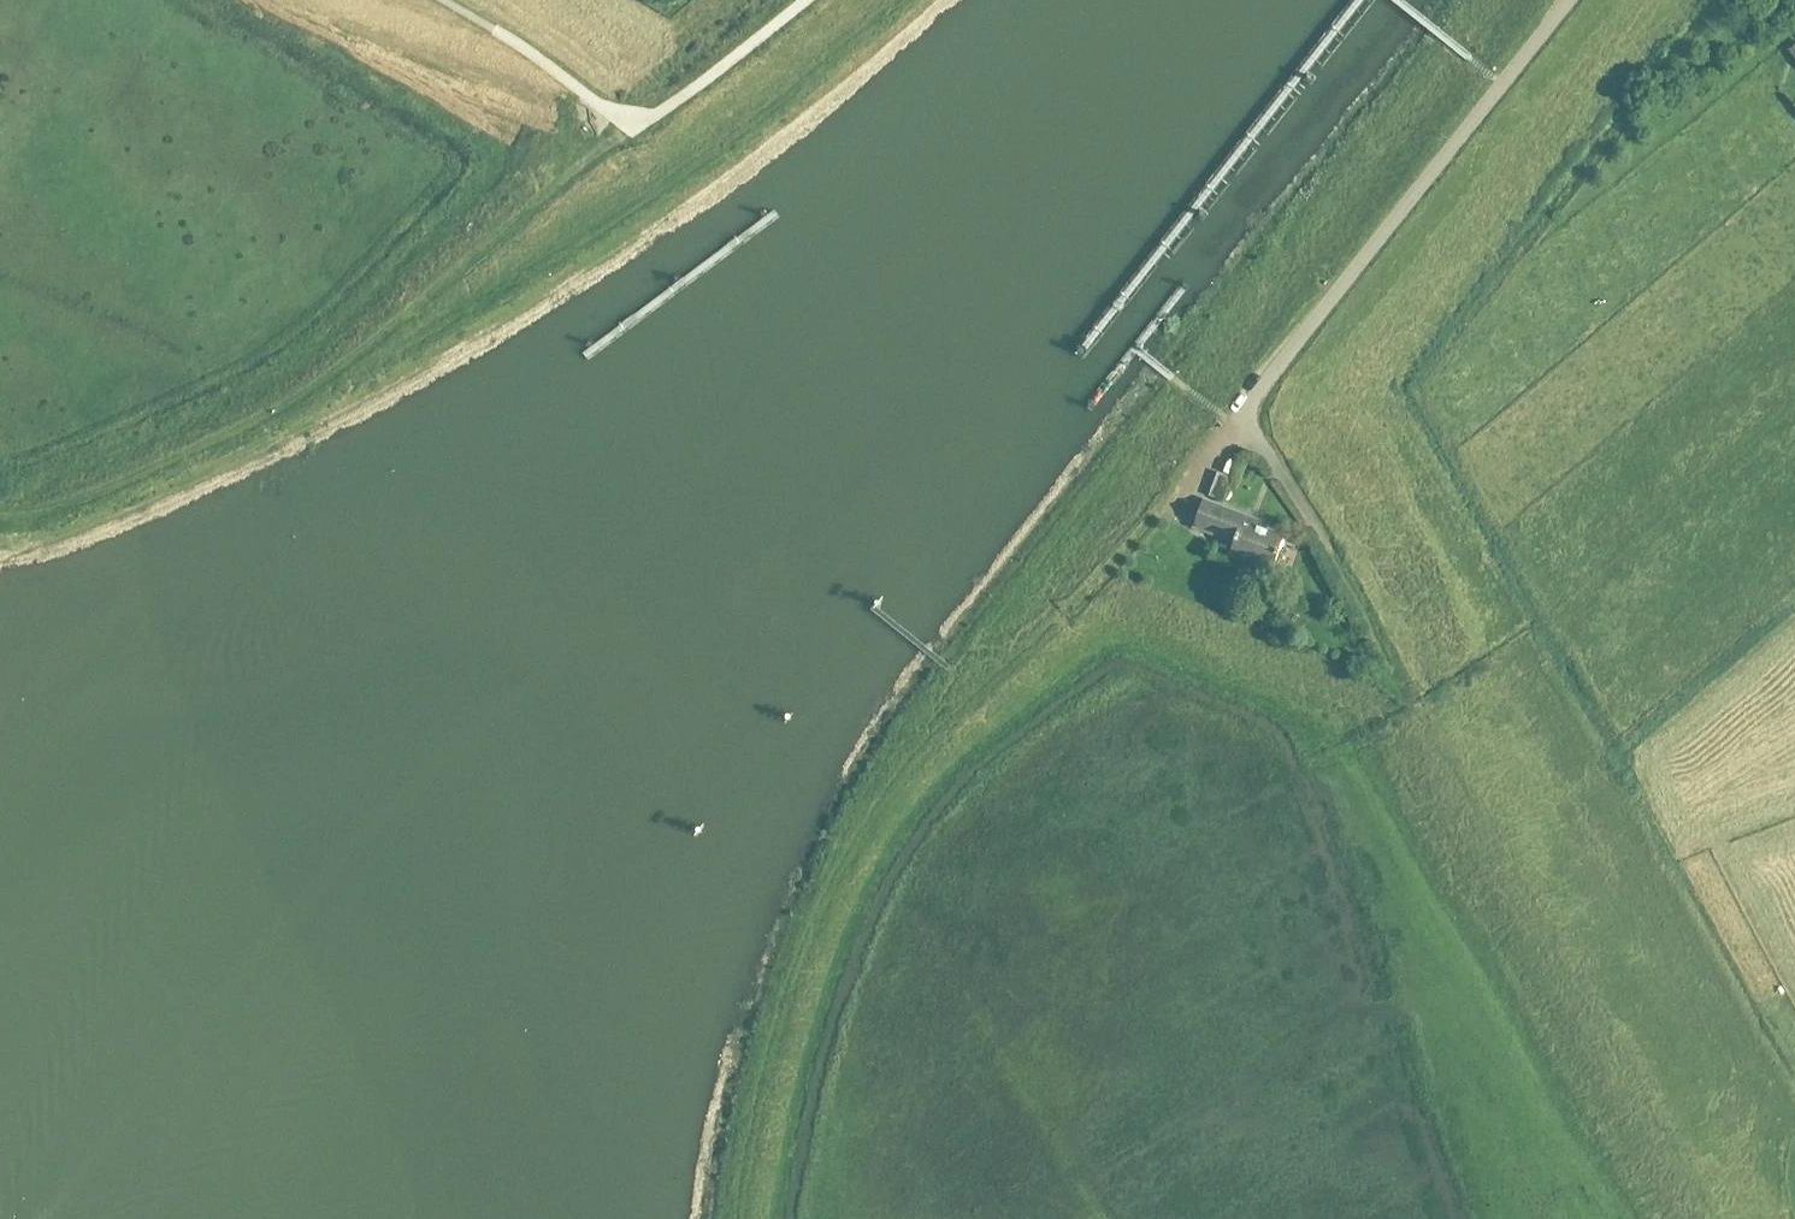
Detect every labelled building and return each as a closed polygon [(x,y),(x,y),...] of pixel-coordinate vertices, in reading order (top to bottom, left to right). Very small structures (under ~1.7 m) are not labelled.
[(1221,499),(1230,475),(1218,471),(1209,495),(1221,499)] [(1287,534),(1268,526),(1267,528),(1258,525),(1260,518),(1205,496),(1193,527),(1233,543),(1229,553),(1272,570),(1287,534)]
